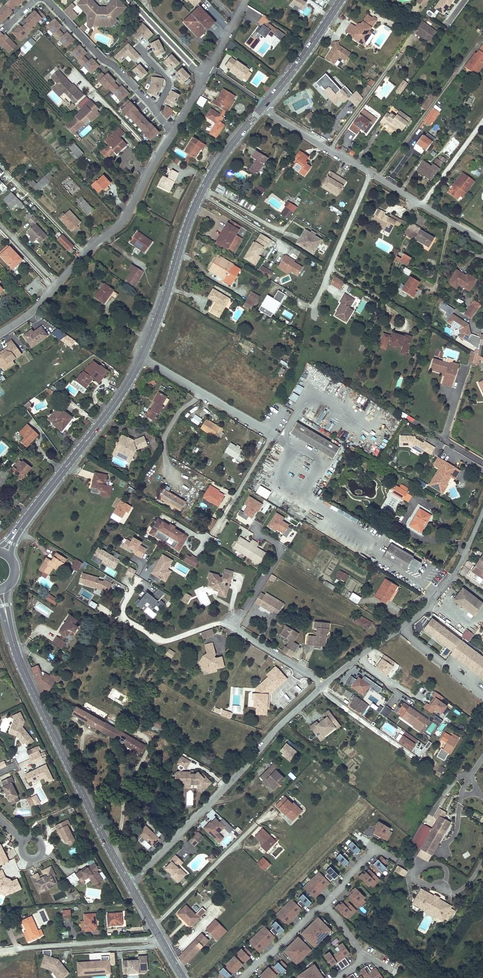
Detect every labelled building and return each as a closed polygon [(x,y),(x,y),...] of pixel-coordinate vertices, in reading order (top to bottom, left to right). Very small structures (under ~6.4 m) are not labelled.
[(0,10),(0,21),(1,23),(12,12),(11,10),(16,5),(18,6),(25,0),(10,0),(0,10)] [(79,5),(91,17),(96,18),(102,25),(106,21),(111,26),(116,21),(114,18),(125,8),(117,0),(115,0),(106,9),(100,9),(91,0),(84,0),(79,5)] [(291,3),(301,9),(305,3),(301,0),(293,0),(291,3)] [(434,8),(443,14),(453,0),(440,0),(434,8)] [(72,3),(64,11),(73,21),(78,16),(72,10),(76,7),(72,3)] [(199,7),(191,15),(206,30),(215,23),(199,7)] [(34,11),(25,20),(27,23),(32,28),(41,18),(37,14),(34,11)] [(39,11),(37,14),(41,18),(42,19),(45,17),(39,11)] [(191,15),(183,22),(199,38),(206,30),(191,15)] [(355,27),(350,23),(345,31),(350,34),(353,36),(351,38),(353,38),(356,34),(361,38),(359,40),(364,44),(370,37),(372,33),(369,31),(374,24),(372,23),(375,20),(367,15),(361,23),(358,28),(355,27)] [(259,27),(246,43),(253,49),(259,42),(257,40),(260,35),(262,33),(264,35),(266,32),(268,34),(271,37),(273,35),(277,38),(281,32),(277,29),(276,30),(267,23),(270,20),(265,16),(260,23),(261,24),(263,25),(260,28),(259,27)] [(96,18),(91,17),(88,20),(88,23),(92,23),(92,25),(111,26),(106,21),(102,25),(96,18)] [(62,27),(54,19),(46,27),(54,34),(62,27)] [(436,32),(420,20),(414,28),(418,31),(416,33),(422,37),(429,42),(436,32)] [(146,36),(148,39),(153,34),(142,23),(135,30),(138,33),(134,37),(139,42),(146,36)] [(20,25),(12,33),(20,41),(28,33),(22,28),(20,25)] [(9,53),(16,46),(5,34),(4,36),(0,32),(0,44),(9,53)] [(74,40),(67,32),(59,40),(66,47),(74,40)] [(31,38),(20,49),(25,55),(36,43),(31,38)] [(158,40),(150,44),(157,56),(165,52),(158,40)] [(231,42),(226,48),(230,52),(235,45),(231,42)] [(344,61),(349,53),(336,45),(336,42),(331,42),(329,46),(333,48),(331,50),(329,51),(329,52),(324,60),(333,65),(338,57),(344,61)] [(140,56),(128,44),(114,57),(119,62),(128,55),(134,61),(140,56)] [(86,53),(79,45),(71,53),(78,61),(86,53)] [(465,68),(469,71),(470,69),(477,74),(482,65),(482,46),(476,56),(475,54),(465,68)] [(179,63),(171,55),(163,63),(168,68),(171,66),(174,69),(179,63)] [(98,66),(91,58),(83,66),(90,73),(95,69),(98,66)] [(249,70),(230,58),(226,65),(231,69),(230,71),(243,79),(249,70)] [(139,65),(133,71),(141,79),(147,73),(144,70),(142,70),(141,69),(142,68),(139,65)] [(176,79),(182,84),(190,77),(182,68),(176,73),(179,76),(176,79)] [(66,77),(59,69),(52,76),(58,83),(56,84),(60,88),(62,87),(65,91),(70,97),(79,89),(74,83),(73,84),(69,80),(68,81),(65,78),(66,77)] [(98,82),(104,76),(102,73),(96,79),(98,82)] [(115,82),(107,74),(104,76),(98,82),(106,90),(108,88),(114,83),(115,82)] [(163,79),(152,77),(151,83),(147,93),(157,97),(162,86),(163,79)] [(340,89),(330,78),(321,86),(325,90),(324,91),(331,99),(333,97),(337,102),(342,98),(346,95),(349,98),(353,94),(345,85),(340,89)] [(400,94),(408,84),(403,81),(396,91),(400,94)] [(60,88),(56,84),(55,85),(63,93),(65,91),(62,87),(60,88)] [(128,94),(121,86),(118,88),(113,93),(120,101),(128,94)] [(233,100),(235,96),(223,89),(216,101),(214,100),(212,103),(222,110),(225,111),(233,100)] [(172,91),(165,103),(173,107),(179,95),(172,91)] [(331,99),(324,91),(322,93),(329,100),(331,99)] [(356,92),(348,99),(356,107),(364,99),(356,92)] [(197,104),(202,107),(207,100),(201,96),(197,104)] [(429,97),(421,107),(425,110),(433,100),(429,97)] [(222,110),(227,113),(235,101),(233,100),(225,111),(222,110)] [(137,111),(129,103),(128,104),(126,101),(121,106),(124,109),(121,110),(129,119),(130,118),(142,132),(142,133),(150,141),(158,133),(150,125),(137,111)] [(92,109),(88,105),(65,126),(71,133),(82,123),(79,121),(87,114),(92,118),(98,112),(96,110),(98,109),(99,107),(97,104),(92,109)] [(173,110),(167,106),(164,111),(163,112),(168,117),(170,115),(173,110)] [(93,120),(101,112),(98,109),(96,110),(98,112),(92,118),(93,120)] [(206,116),(216,123),(210,133),(216,137),(224,125),(221,123),(220,122),(223,117),(221,116),(219,115),(211,109),(206,116)] [(432,109),(424,121),(429,125),(439,113),(432,109)] [(376,119),(363,110),(354,123),(349,130),(356,135),(360,128),(364,131),(363,132),(367,134),(373,125),(373,124),(376,119)] [(311,112),(306,116),(310,122),(315,118),(311,112)] [(390,115),(387,113),(380,122),(384,124),(385,122),(394,129),(397,124),(403,129),(410,120),(399,112),(395,117),(391,114),(390,115)] [(73,134),(83,125),(82,123),(71,133),(73,134)] [(185,124),(180,132),(185,135),(190,127),(185,124)] [(120,128),(105,141),(109,145),(101,153),(107,159),(115,151),(117,154),(126,145),(120,137),(125,133),(120,128)] [(441,130),(432,142),(438,146),(442,141),(441,141),(446,134),(441,130)] [(432,142),(422,135),(416,143),(426,151),(432,142)] [(193,138),(185,152),(189,155),(193,157),(194,158),(201,149),(202,150),(205,146),(193,138)] [(74,143),(67,149),(76,160),(83,154),(74,143)] [(267,158),(255,151),(251,157),(256,160),(253,164),(250,170),(257,174),(258,174),(267,158)] [(298,159),(292,167),(304,176),(310,168),(307,165),(308,164),(306,163),(309,159),(302,154),(298,159)] [(431,166),(424,161),(417,171),(424,176),(425,174),(432,179),(443,163),(437,159),(431,166)] [(246,171),(255,176),(257,174),(250,170),(253,164),(252,163),(246,171)] [(476,164),(470,173),(475,176),(481,167),(476,164)] [(55,167),(49,173),(53,177),(59,172),(55,167)] [(178,174),(172,171),(169,176),(175,179),(178,174)] [(474,182),(462,173),(448,192),(457,199),(464,191),(466,192),(474,182)] [(329,174),(323,183),(339,193),(345,183),(341,181),(342,179),(335,175),(334,176),(329,174)] [(36,184),(31,179),(28,183),(38,193),(50,181),(45,176),(36,184)] [(68,176),(60,184),(72,196),(80,188),(68,176)] [(104,190),(110,183),(103,176),(97,182),(96,181),(91,186),(98,193),(102,188),(104,190)] [(163,178),(158,188),(169,193),(173,183),(167,180),(163,178)] [(339,193),(323,183),(322,185),(337,195),(339,193)] [(223,195),(226,188),(219,184),(215,191),(223,195)] [(258,184),(254,190),(261,194),(264,188),(258,184)] [(16,198),(8,206),(11,209),(16,204),(21,209),(24,206),(16,198)] [(84,200),(78,205),(87,215),(93,209),(84,200)] [(287,208),(283,214),(289,218),(292,212),(287,208)] [(389,221),(386,219),(387,217),(384,215),(385,213),(378,209),(372,219),(375,221),(375,222),(382,226),(381,226),(385,228),(384,230),(390,234),(398,219),(392,215),(390,219),(389,221)] [(61,218),(71,230),(80,222),(69,210),(65,215),(63,212),(60,215),(62,217),(61,218)] [(30,219),(29,220),(34,225),(38,220),(30,212),(27,215),(30,219)] [(228,226),(237,231),(240,227),(230,221),(228,226)] [(47,237),(35,224),(27,233),(35,241),(37,239),(41,243),(47,237)] [(226,225),(216,243),(217,244),(228,226),(226,225)] [(423,229),(417,225),(410,236),(429,248),(435,238),(423,231),(423,229)] [(221,246),(226,249),(232,253),(240,239),(234,236),(237,231),(228,226),(217,244),(221,246)] [(137,231),(129,242),(144,253),(150,245),(144,240),(146,238),(137,231)] [(321,241),(305,231),(296,244),(313,255),(315,251),(321,241)] [(255,266),(271,240),(259,233),(244,260),(255,266)] [(71,243),(62,235),(57,240),(68,251),(73,247),(70,244),(71,243)] [(7,245),(0,252),(0,254),(1,255),(0,256),(12,269),(16,265),(15,264),(21,259),(9,247),(9,248),(7,245)] [(401,259),(397,257),(395,260),(407,266),(412,259),(403,254),(401,259)] [(234,265),(218,255),(217,257),(233,266),(234,265)] [(289,258),(285,256),(279,267),(282,269),(283,267),(298,276),(303,267),(294,262),(288,259),(289,258)] [(233,266),(217,257),(209,270),(214,273),(215,271),(226,278),(225,280),(224,281),(231,285),(237,274),(231,270),(233,266)] [(55,280),(37,260),(33,264),(45,277),(41,281),(47,287),(55,280)] [(233,266),(231,270),(237,274),(240,270),(234,265),(233,266)] [(135,286),(143,272),(135,267),(131,273),(127,280),(129,282),(128,284),(131,286),(133,284),(135,286)] [(269,272),(261,267),(257,273),(265,277),(269,272)] [(466,276),(456,270),(450,280),(458,285),(469,292),(476,280),(467,274),(466,276)] [(226,278),(215,271),(214,273),(225,280),(226,278)] [(409,276),(401,290),(410,296),(415,287),(418,282),(409,276)] [(329,285),(340,291),(345,282),(334,277),(329,285)] [(458,285),(450,280),(448,283),(456,289),(458,285)] [(101,289),(95,297),(104,303),(110,295),(113,290),(102,283),(99,288),(101,289)] [(215,305),(211,312),(219,316),(230,298),(213,289),(209,297),(217,302),(219,303),(218,305),(215,305)] [(118,295),(113,290),(110,295),(115,299),(118,295)] [(259,296),(251,291),(248,297),(256,302),(259,296)] [(266,295),(258,312),(273,319),(285,294),(278,291),(274,299),(266,295)] [(355,300),(345,294),(340,302),(341,303),(339,306),(340,307),(338,311),(335,315),(346,322),(350,316),(348,315),(352,309),(350,307),(355,300)] [(471,319),(481,305),(475,301),(464,314),(471,319)] [(284,309),(282,314),(291,319),(294,314),(284,309)] [(468,324),(452,313),(447,321),(459,329),(460,333),(458,336),(478,349),(479,344),(480,337),(470,334),(468,324)] [(34,341),(36,344),(48,336),(41,327),(33,333),(32,330),(23,336),(29,344),(34,341)] [(383,333),(378,348),(386,350),(390,336),(383,333)] [(407,352),(412,338),(404,336),(403,337),(393,334),(390,345),(400,348),(401,347),(403,347),(402,351),(407,352)] [(2,368),(7,364),(9,367),(14,363),(12,360),(22,354),(12,340),(7,344),(9,347),(4,350),(6,352),(1,355),(0,353),(0,367),(2,368)] [(63,352),(66,361),(72,359),(69,350),(63,352)] [(481,356),(476,353),(473,363),(476,365),(481,356)] [(58,356),(51,362),(56,366),(62,360),(58,356)] [(459,365),(452,363),(448,364),(433,359),(430,370),(445,374),(441,384),(452,387),(459,365)] [(81,373),(75,381),(85,388),(93,379),(99,383),(108,371),(101,365),(100,366),(93,361),(90,366),(89,365),(82,374),(81,373)] [(294,392),(300,395),(304,388),(298,385),(294,392)] [(150,409),(146,416),(152,420),(156,413),(159,415),(164,407),(162,406),(167,397),(159,392),(153,401),(155,402),(151,410),(150,409)] [(292,393),(289,400),(296,403),(299,396),(292,393)] [(31,400),(23,405),(27,409),(34,404),(31,400)] [(58,408),(48,420),(61,431),(71,419),(58,408)] [(413,423),(415,419),(403,413),(401,417),(413,423)] [(223,430),(206,419),(200,428),(217,439),(223,430)] [(39,435),(27,424),(19,433),(24,438),(21,442),(27,447),(39,435)] [(411,436),(401,436),(400,442),(411,442),(420,448),(424,450),(428,444),(424,441),(423,443),(411,436)] [(127,439),(122,437),(120,442),(118,445),(115,451),(121,454),(122,458),(126,456),(131,459),(135,453),(137,453),(135,449),(147,445),(144,437),(133,440),(133,442),(130,442),(128,441),(127,439)] [(231,443),(225,452),(236,459),(242,449),(239,448),(238,449),(235,447),(236,446),(231,443)] [(435,448),(428,444),(424,450),(431,454),(435,448)] [(433,465),(438,468),(429,484),(442,492),(445,487),(444,486),(445,484),(445,485),(451,476),(455,468),(438,457),(433,465)] [(14,467),(10,472),(21,481),(32,467),(23,461),(17,469),(14,467)] [(455,468),(451,476),(454,478),(459,470),(455,468)] [(95,473),(92,486),(99,488),(102,489),(102,490),(101,494),(110,496),(112,487),(105,485),(103,484),(104,480),(106,480),(107,475),(95,473)] [(211,485),(204,497),(216,504),(218,500),(221,502),(224,497),(218,494),(220,490),(211,485)] [(392,493),(403,499),(409,490),(401,485),(399,488),(396,487),(392,493)] [(186,502),(168,492),(170,489),(165,486),(164,489),(163,489),(158,497),(181,510),(186,502)] [(261,505),(250,497),(245,505),(248,507),(243,513),(252,519),(261,505)] [(123,518),(130,506),(120,501),(114,512),(123,518)] [(334,508),(333,510),(356,522),(358,520),(334,508)] [(431,516),(420,509),(410,526),(418,531),(419,527),(423,529),(431,516)] [(276,513),(268,526),(287,537),(292,528),(281,522),(284,517),(276,513)] [(205,527),(211,530),(216,521),(210,517),(205,527)] [(183,533),(174,528),(175,526),(171,524),(170,525),(159,519),(150,533),(159,539),(163,532),(179,541),(183,533)] [(179,550),(185,540),(188,536),(183,533),(179,541),(163,532),(159,539),(179,550)] [(244,540),(239,537),(232,547),(259,565),(266,553),(261,551),(260,552),(255,549),(256,547),(259,544),(251,539),(249,542),(248,544),(243,541),(244,540)] [(141,543),(133,538),(131,542),(127,540),(123,547),(127,549),(128,547),(134,551),(136,552),(135,553),(134,554),(142,559),(147,549),(140,545),(141,543)] [(413,557),(391,544),(382,558),(404,571),(406,569),(414,574),(421,563),(413,558),(413,557)] [(120,555),(116,553),(114,557),(99,548),(92,560),(101,566),(103,562),(104,561),(114,567),(118,560),(118,559),(120,555)] [(474,567),(473,567),(471,570),(470,569),(466,574),(479,583),(481,580),(482,582),(482,554),(474,567)] [(173,561),(163,555),(149,577),(159,583),(161,579),(166,582),(168,577),(165,574),(168,569),(173,561)] [(188,555),(184,561),(188,563),(195,567),(200,559),(192,555),(191,557),(188,555)] [(52,568),(58,571),(64,563),(53,556),(51,560),(49,562),(45,560),(40,569),(39,571),(42,573),(43,571),(48,574),(52,568)] [(72,568),(79,572),(84,565),(77,560),(72,568)] [(120,561),(118,560),(114,567),(104,561),(103,562),(115,569),(120,561)] [(136,571),(130,568),(127,574),(133,578),(136,571)] [(346,576),(340,573),(338,578),(344,581),(346,576)] [(100,579),(83,574),(81,583),(85,584),(84,585),(100,589),(103,592),(107,594),(111,588),(109,586),(111,584),(112,584),(114,580),(107,576),(104,583),(99,581),(100,579)] [(210,579),(207,580),(209,582),(207,587),(211,588),(213,591),(216,590),(218,590),(218,592),(217,595),(225,598),(228,588),(224,587),(223,585),(220,585),(221,583),(225,582),(229,583),(231,578),(222,575),(221,579),(219,580),(218,579),(217,576),(213,575),(212,579),(210,579)] [(395,586),(385,579),(375,597),(385,603),(388,599),(389,600),(393,593),(391,592),(395,586)] [(325,582),(323,586),(333,590),(335,587),(325,582)] [(482,603),(463,587),(453,600),(473,615),(482,603)] [(165,593),(158,589),(154,594),(156,596),(154,598),(147,592),(141,601),(139,599),(135,603),(142,609),(148,601),(154,606),(165,593)] [(46,598),(55,605),(59,600),(49,593),(46,598)] [(192,596),(186,593),(182,600),(187,604),(192,596)] [(277,603),(260,593),(254,602),(272,613),(273,610),(277,613),(283,604),(278,601),(277,603)] [(360,598),(353,594),(349,600),(356,604),(360,598)] [(94,609),(97,604),(90,600),(88,605),(94,609)] [(97,609),(110,615),(112,611),(99,604),(97,609)] [(360,616),(356,623),(368,630),(372,623),(360,616)] [(431,618),(423,629),(452,651),(450,654),(482,679),(482,658),(431,618)] [(60,640),(64,642),(65,643),(67,639),(70,641),(72,638),(73,638),(77,632),(73,630),(71,628),(74,624),(68,620),(63,628),(65,629),(63,631),(61,630),(57,638),(60,640)] [(330,624),(316,623),(315,629),(318,629),(318,633),(318,637),(315,637),(309,637),(308,645),(316,646),(316,644),(320,644),(326,640),(326,636),(329,633),(330,624)] [(285,626),(280,635),(290,641),(286,647),(294,652),(298,645),(293,642),(298,634),(285,626)] [(212,630),(201,633),(203,638),(207,637),(208,637),(214,635),(212,630)] [(469,642),(474,635),(467,630),(461,637),(469,642)] [(65,647),(62,645),(58,643),(55,641),(50,647),(61,654),(65,647)] [(286,647),(285,646),(281,652),(288,656),(289,656),(291,657),(294,652),(286,647)] [(216,669),(224,667),(221,657),(216,658),(215,659),(214,661),(212,659),(213,658),(215,655),(214,650),(206,652),(207,655),(208,656),(206,659),(203,657),(199,662),(202,664),(203,669),(208,668),(210,673),(217,671),(216,669)] [(396,663),(386,656),(377,668),(388,676),(394,667),(393,667),(396,663)] [(31,668),(38,685),(43,677),(37,665),(31,668)] [(281,687),(289,680),(277,667),(268,676),(269,678),(271,680),(262,688),(262,694),(257,694),(256,694),(255,707),(258,708),(258,713),(263,713),(262,715),(268,715),(268,710),(269,701),(266,701),(267,699),(268,699),(269,699),(269,698),(269,697),(269,696),(280,686),(281,687)] [(43,677),(38,685),(41,691),(43,689),(48,692),(56,677),(46,671),(43,677)] [(382,689),(365,676),(362,680),(361,681),(358,681),(352,676),(347,682),(365,696),(367,693),(365,692),(369,687),(378,694),(382,689)] [(271,680),(269,678),(257,689),(257,694),(262,694),(262,688),(271,680)] [(269,701),(268,710),(270,710),(271,697),(281,687),(280,686),(269,696),(269,697),(269,698),(269,699),(268,699),(267,699),(266,701),(269,701)] [(353,693),(346,689),(343,694),(349,698),(353,693)] [(444,698),(435,692),(432,697),(435,700),(430,707),(426,704),(423,708),(431,714),(434,710),(441,715),(447,707),(441,702),(444,698)] [(355,695),(348,705),(358,712),(365,703),(355,695)] [(403,701),(399,707),(404,711),(402,713),(416,723),(414,726),(419,730),(427,718),(403,701)] [(365,703),(358,712),(360,713),(367,704),(365,703)] [(392,711),(384,705),(379,713),(387,718),(392,711)] [(71,715),(132,749),(137,741),(76,707),(74,709),(71,715)] [(230,718),(231,711),(221,709),(219,716),(230,718)] [(318,722),(311,727),(319,738),(324,735),(325,737),(340,725),(330,711),(325,714),(328,718),(326,720),(325,720),(326,721),(323,724),(322,722),(321,723),(320,724),(318,722)] [(416,723),(402,713),(402,714),(400,716),(412,724),(412,725),(414,726),(416,723)] [(158,722),(152,718),(149,722),(151,724),(159,729),(162,730),(164,726),(162,724),(158,722)] [(14,724),(12,723),(9,732),(17,736),(18,737),(20,736),(18,734),(12,732),(14,724)] [(23,727),(14,724),(12,732),(18,734),(20,736),(18,737),(23,743),(25,742),(28,745),(34,740),(23,727)] [(159,729),(151,724),(149,728),(157,733),(159,729)] [(319,738),(321,741),(341,726),(340,725),(325,737),(324,735),(319,738)] [(442,747),(440,746),(439,747),(446,752),(447,750),(449,751),(458,735),(452,731),(450,734),(444,730),(441,735),(447,739),(442,747)] [(417,741),(405,732),(402,736),(399,734),(394,740),(410,751),(414,746),(414,745),(417,741)] [(144,746),(137,741),(132,749),(140,753),(144,746)] [(286,743),(281,749),(291,757),(296,750),(286,743)] [(37,746),(32,748),(35,755),(40,753),(37,746)] [(443,757),(446,752),(439,747),(436,753),(443,757)] [(32,748),(27,751),(30,758),(35,755),(32,748)] [(43,757),(40,753),(35,755),(30,758),(32,762),(43,757)] [(189,760),(182,757),(178,763),(180,764),(179,767),(181,769),(178,772),(181,774),(180,775),(180,779),(183,779),(185,781),(187,783),(190,783),(194,783),(196,781),(198,783),(198,788),(201,788),(203,790),(211,781),(202,772),(201,774),(198,771),(196,773),(194,773),(191,773),(191,771),(188,771),(186,774),(183,771),(182,769),(183,766),(186,768),(189,760)] [(28,771),(23,773),(28,780),(32,778),(33,780),(43,775),(46,780),(53,776),(44,761),(33,768),(34,768),(28,771)] [(276,769),(273,765),(268,770),(271,774),(276,769)] [(268,770),(264,774),(270,780),(270,784),(275,789),(285,778),(276,769),(271,774),(268,770)] [(268,786),(270,784),(270,780),(264,774),(262,776),(266,780),(264,782),(268,786)] [(13,782),(11,776),(0,781),(3,786),(2,787),(4,792),(5,792),(6,794),(6,795),(8,800),(9,800),(17,796),(11,783),(13,782)] [(293,804),(288,799),(280,808),(287,815),(287,814),(288,813),(290,815),(289,816),(294,820),(303,811),(294,802),(293,804)] [(419,853),(430,859),(453,821),(443,814),(419,853)] [(62,826),(58,828),(63,837),(65,842),(67,840),(73,837),(68,826),(70,825),(67,818),(60,822),(62,826)] [(234,829),(223,818),(220,822),(217,819),(215,821),(214,820),(211,823),(210,822),(204,828),(216,839),(220,835),(218,833),(224,828),(230,833),(234,829)] [(378,826),(374,832),(385,838),(387,835),(386,834),(389,829),(390,827),(379,820),(377,825),(378,826)] [(62,826),(60,822),(55,824),(61,838),(63,837),(58,828),(62,826)] [(144,827),(136,835),(140,838),(144,842),(140,846),(146,851),(150,847),(151,847),(156,842),(155,841),(152,839),(153,837),(156,840),(160,836),(155,831),(151,835),(144,827)] [(263,828),(256,835),(264,843),(262,845),(268,851),(277,842),(263,828)] [(196,834),(189,841),(194,845),(201,839),(196,834)] [(350,847),(348,850),(353,855),(355,852),(357,853),(361,849),(353,841),(348,845),(350,847)] [(351,857),(345,852),(343,854),(341,852),(336,857),(345,865),(349,861),(348,860),(351,857)] [(175,855),(170,860),(171,862),(165,868),(172,875),(171,876),(178,883),(184,876),(178,870),(179,869),(176,866),(178,863),(181,860),(175,855)] [(369,866),(376,872),(379,869),(381,871),(389,863),(380,855),(369,866)] [(0,859),(0,865),(8,861),(6,856),(0,859)] [(264,858),(258,864),(265,871),(271,864),(264,858)] [(95,885),(103,879),(97,870),(99,869),(95,863),(88,868),(85,870),(84,869),(76,874),(80,880),(82,882),(84,881),(89,877),(95,885)] [(394,871),(403,876),(406,870),(398,865),(394,871)] [(38,872),(32,875),(35,883),(38,882),(41,888),(45,886),(46,888),(51,886),(50,883),(55,881),(52,876),(54,875),(55,874),(51,866),(45,869),(46,871),(44,872),(46,875),(40,877),(38,872)] [(331,866),(326,870),(328,872),(326,875),(331,880),(334,877),(335,879),(339,874),(331,866)] [(179,869),(178,870),(184,876),(186,874),(180,868),(179,869)] [(369,885),(371,883),(375,879),(376,880),(379,877),(370,868),(365,874),(363,873),(360,876),(369,885)] [(0,870),(0,889),(4,890),(5,892),(9,890),(11,891),(22,887),(18,877),(13,879),(9,878),(8,880),(6,880),(6,878),(2,869),(0,870)] [(307,889),(315,897),(330,882),(322,873),(320,876),(318,873),(307,884),(309,887),(307,889)] [(375,879),(371,883),(373,886),(380,878),(379,877),(376,880),(375,879)] [(38,882),(35,883),(40,891),(46,888),(45,886),(41,888),(38,882)] [(365,896),(356,887),(353,890),(354,892),(349,897),(357,906),(361,903),(360,902),(364,897),(365,896)] [(436,912),(445,917),(452,907),(444,902),(444,899),(440,898),(435,894),(432,892),(429,893),(422,889),(415,899),(424,905),(425,908),(432,913),(436,912)] [(301,899),(298,902),(304,907),(306,905),(308,906),(312,901),(304,893),(299,897),(301,899)] [(366,900),(364,897),(360,902),(361,903),(357,906),(359,907),(366,900)] [(347,899),(341,904),(340,903),(337,906),(346,916),(347,914),(351,910),(352,911),(356,908),(347,899)] [(415,899),(414,902),(425,908),(424,905),(415,899)] [(279,916),(288,924),(303,909),(295,901),(293,903),(290,901),(279,912),(281,914),(279,916)] [(195,915),(186,906),(179,913),(182,916),(181,917),(190,926),(205,911),(202,908),(195,915)] [(347,914),(350,916),(357,909),(356,908),(352,911),(351,910),(347,914)] [(71,909),(63,909),(63,918),(71,918),(71,909)] [(122,924),(121,913),(108,914),(109,926),(122,924)] [(85,930),(91,930),(91,928),(90,925),(96,925),(95,915),(84,916),(85,930)] [(39,936),(30,917),(21,921),(26,931),(30,940),(39,936)] [(327,933),(331,929),(327,925),(323,921),(319,917),(302,933),(307,937),(310,941),(315,945),(318,941),(319,942),(327,933)] [(224,929),(216,920),(207,929),(215,937),(224,929)] [(271,930),(276,935),(279,932),(280,933),(285,929),(276,920),(272,925),(274,927),(271,930)] [(263,928),(252,939),(254,941),(252,943),(260,952),(276,936),(267,928),(265,930),(263,928)] [(226,931),(224,929),(215,937),(217,940),(226,931)] [(178,958),(184,965),(208,941),(202,934),(193,942),(178,958)] [(182,944),(187,939),(183,936),(178,941),(182,944)] [(293,958),(297,962),(301,959),(308,952),(307,952),(311,948),(307,944),(303,941),(299,936),(285,950),(290,955),(293,958)] [(350,952),(344,942),(339,946),(341,949),(333,955),(330,951),(325,955),(332,965),(350,952)] [(244,963),(242,962),(245,959),(246,961),(251,956),(250,955),(252,952),(247,947),(244,950),(243,948),(238,953),(240,954),(237,957),(236,955),(227,964),(228,966),(226,968),(224,967),(220,971),(221,973),(219,975),(222,977),(226,977),(227,977),(229,977),(232,975),(231,973),(234,971),(235,972),(244,963)] [(92,962),(79,963),(80,974),(97,973),(97,972),(107,971),(107,965),(111,964),(110,955),(102,956),(102,961),(95,961),(96,963),(92,963),(92,962)] [(47,956),(43,966),(53,969),(55,968),(56,970),(55,971),(60,977),(64,977),(70,973),(63,964),(62,966),(60,963),(61,962),(59,960),(50,957),(47,956)] [(129,960),(124,961),(125,971),(130,970),(130,973),(140,972),(140,970),(149,969),(148,956),(139,956),(139,958),(139,961),(137,961),(137,960),(134,960),(134,961),(129,961),(129,960)] [(338,962),(343,968),(350,963),(346,957),(338,962)] [(261,975),(263,976),(261,977),(274,977),(278,974),(276,973),(279,970),(283,974),(287,970),(285,968),(288,965),(283,960),(280,963),(279,961),(275,966),(274,965),(271,967),(270,966),(261,975)] [(107,971),(97,972),(97,973),(111,972),(111,964),(107,965),(107,971)] [(315,965),(311,967),(303,972),(303,973),(299,976),(301,977),(325,977),(315,965)] [(372,977),(373,977),(383,977),(384,977),(377,967),(372,970),(368,965),(360,970),(366,977),(370,977),(372,977)]
